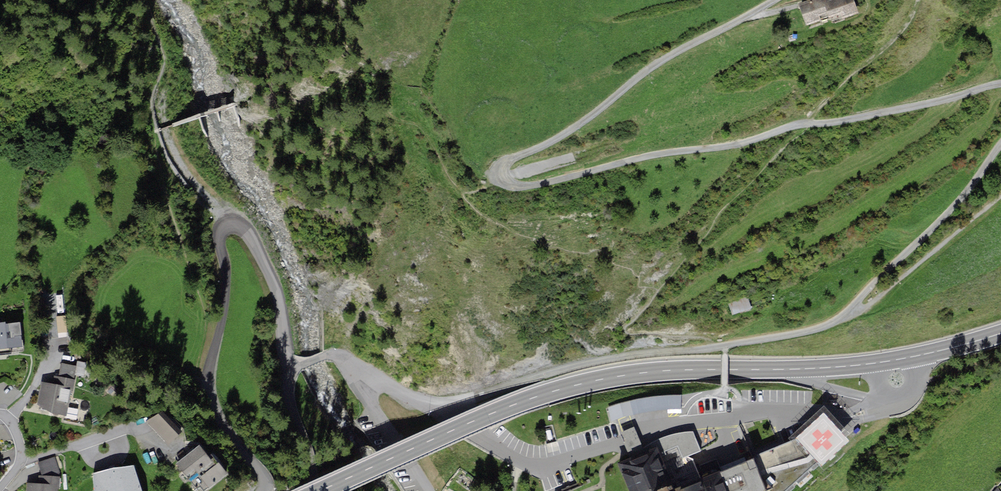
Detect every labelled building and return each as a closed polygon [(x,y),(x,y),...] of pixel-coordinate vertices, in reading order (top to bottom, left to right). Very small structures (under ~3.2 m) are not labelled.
[(799,4),(806,25),(824,18),(826,22),(856,12),(851,0),(811,0),(799,4)] [(0,324),(0,354),(11,354),(11,352),(23,351),(20,322),(0,324)] [(76,361),(76,366),(74,373),(84,375),(86,362),(76,361)] [(39,393),(36,404),(50,411),(65,414),(69,390),(72,391),(74,380),(73,380),(74,373),(76,366),(60,364),(58,377),(54,376),(52,383),(41,381),(39,393)] [(653,397),(628,402),(631,415),(656,410),(679,409),(679,396),(653,397)] [(180,430),(163,410),(149,423),(166,443),(180,430)] [(823,412),(797,437),(792,440),(672,488),(658,454),(674,448),(679,461),(700,452),(692,434),(673,434),(652,442),(655,448),(638,455),(617,463),(620,470),(569,490),(785,490),(818,461),(821,464),(848,439),(823,412)] [(419,435),(408,441),(415,455),(426,450),(419,435)] [(177,462),(192,481),(190,483),(195,490),(199,487),(202,490),(204,490),(227,473),(211,453),(208,456),(207,454),(199,444),(177,462)] [(54,457),(38,463),(43,476),(60,478),(54,457)] [(112,467),(93,474),(95,490),(141,490),(132,465),(112,467)] [(60,478),(43,476),(39,476),(38,484),(27,483),(27,490),(58,490),(60,478)]
